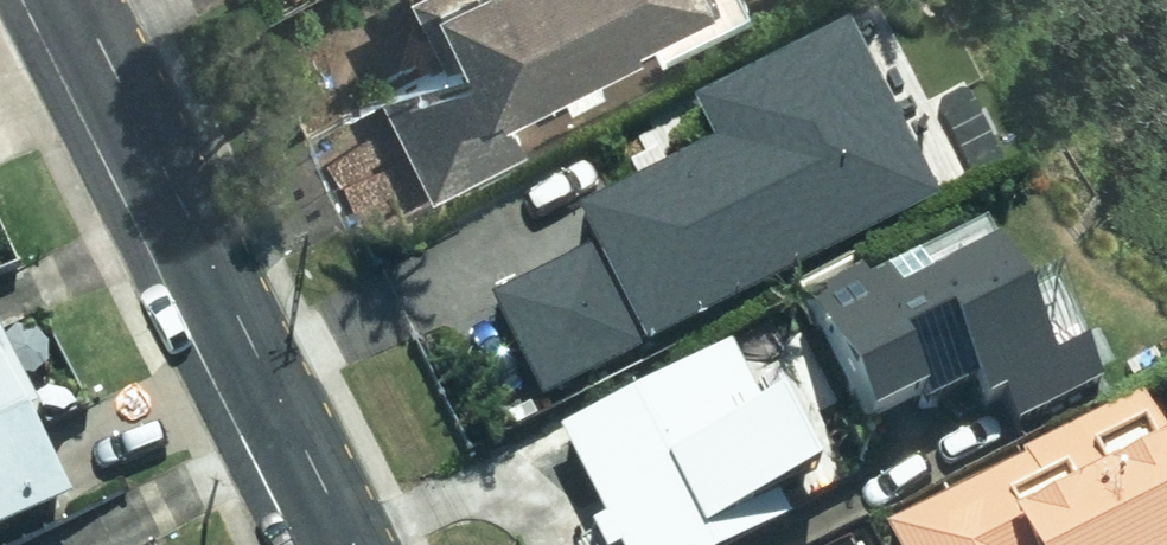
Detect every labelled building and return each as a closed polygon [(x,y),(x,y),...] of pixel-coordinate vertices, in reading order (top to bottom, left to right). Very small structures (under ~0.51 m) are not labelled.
[(382,104),(435,211),(530,163),(512,128),(749,10),(744,0),(408,0),(445,73),(382,104)] [(506,295),(555,387),(937,185),(843,9),(678,96),(700,138),(582,200),(604,242),(506,295)] [(799,291),(809,314),(868,443),(881,435),(968,395),(991,446),(1105,394),(1074,324),(1055,333),(1041,302),(1021,311),(985,234),(869,287),(858,264),(799,291)] [(552,444),(607,544),(757,544),(746,525),(814,488),(775,417),(763,424),(723,351),(552,444)] [(0,379),(0,544),(13,544),(75,509),(0,379)] [(1143,400),(884,535),(889,544),(1166,544),(1166,449),(1143,400)]
